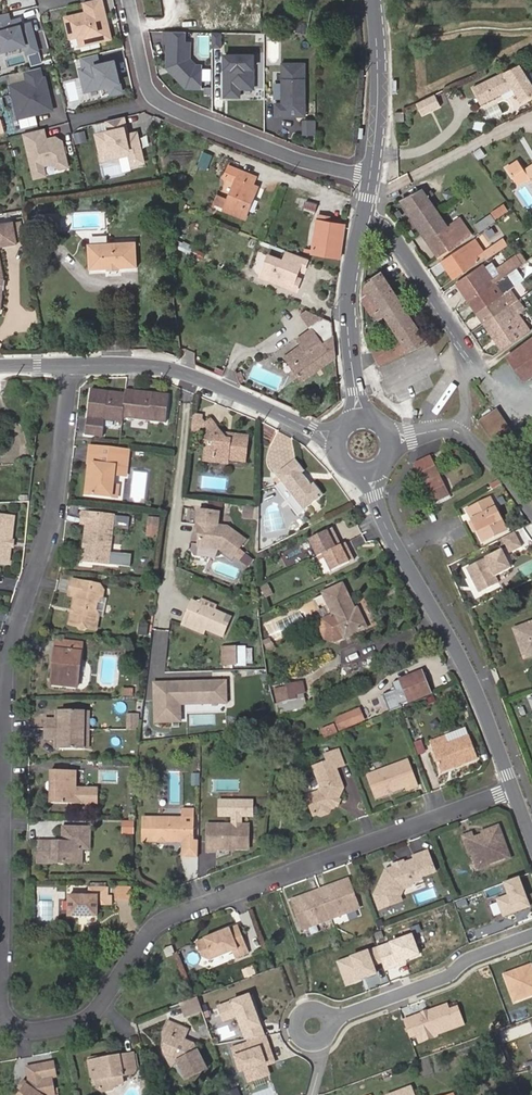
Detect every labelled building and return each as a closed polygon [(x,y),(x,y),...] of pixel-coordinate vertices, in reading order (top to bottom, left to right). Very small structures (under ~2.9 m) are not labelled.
[(84,3),(86,14),(66,19),(70,40),(78,38),(86,36),(88,45),(111,40),(102,0),(99,0),(84,3)] [(194,3),(191,3),(191,20),(201,20),(201,3),(194,3)] [(0,16),(0,43),(2,52),(24,47),(26,56),(37,53),(31,25),(22,27),(19,28),(18,21),(10,23),(8,14),(0,16)] [(196,66),(190,60),(190,43),(185,43),(185,32),(164,32),(164,44),(168,44),(168,60),(171,60),(170,68),(172,73),(187,88),(201,88),(201,66),(196,66)] [(221,48),(221,33),(212,33),(212,48),(221,48)] [(88,45),(86,36),(78,38),(80,47),(88,45)] [(112,49),(103,52),(105,61),(115,59),(112,49)] [(122,93),(115,62),(100,65),(97,55),(82,59),(85,69),(80,70),(86,93),(109,87),(111,95),(122,93)] [(253,89),(253,56),(225,56),(225,97),(239,97),(239,89),(253,89)] [(305,117),(305,64),(282,64),(282,104),(275,104),(275,117),(288,117),(288,114),(296,114),(296,117),(305,117)] [(474,89),(481,105),(501,95),(499,90),(512,84),(514,89),(521,102),(531,97),(531,82),(522,65),(520,66),(474,89)] [(41,69),(26,72),(28,83),(12,87),(19,118),(21,119),(53,111),(46,79),(43,79),(41,69)] [(499,90),(501,95),(514,89),(512,84),(499,90)] [(425,116),(443,107),(437,95),(419,104),(425,116)] [(405,122),(405,119),(405,112),(396,112),(396,122),(405,122)] [(146,163),(139,133),(128,136),(124,118),(107,122),(109,132),(96,136),(101,155),(113,152),(114,154),(131,150),(132,153),(135,166),(146,163)] [(316,135),(316,120),(304,120),(304,135),(316,135)] [(486,126),(476,124),(474,131),(484,133),(486,126)] [(69,168),(63,142),(56,138),(47,140),(45,130),(24,134),(35,179),(47,176),(44,166),(52,165),(61,171),(69,168)] [(86,139),(84,132),(74,134),(76,141),(86,139)] [(188,144),(179,144),(179,159),(188,158),(188,144)] [(102,160),(132,153),(131,150),(114,154),(113,152),(101,155),(102,160)] [(524,171),(518,162),(507,169),(517,185),(525,180),(531,181),(531,182),(531,166),(524,171)] [(251,191),(253,185),(256,177),(230,166),(225,178),(236,182),(225,211),(245,219),(256,193),(251,191)] [(439,258),(472,236),(459,219),(447,226),(422,190),(400,201),(439,258)] [(308,209),(311,200),(300,196),(295,207),(308,210),(308,209)] [(321,203),(311,200),(308,209),(319,212),(321,203)] [(503,206),(490,215),(496,222),(508,213),(503,206)] [(474,226),(480,233),(496,222),(490,215),(474,226)] [(311,254),(340,258),(345,226),(317,221),(311,254)] [(20,243),(17,224),(0,226),(0,247),(20,243)] [(485,258),(486,260),(507,245),(503,239),(483,251),(475,240),(441,262),(454,279),(485,258)] [(139,243),(91,245),(91,270),(107,270),(108,272),(122,272),(122,270),(140,269),(139,243)] [(308,260),(288,252),(284,262),(269,256),(260,277),(296,291),(300,280),(296,279),(300,269),(304,270),(308,260)] [(496,279),(498,282),(508,275),(521,266),(516,259),(498,272),(501,276),(496,279)] [(457,284),(469,302),(498,282),(496,279),(486,264),(457,284)] [(427,343),(426,341),(382,272),(365,283),(362,302),(376,322),(385,317),(398,337),(373,349),(379,366),(427,343)] [(515,286),(508,275),(498,282),(469,302),(477,313),(510,290),(515,286)] [(512,306),(518,301),(510,290),(477,313),(484,324),(512,306)] [(518,301),(512,306),(521,318),(527,314),(518,301)] [(512,306),(484,324),(502,351),(530,331),(521,318),(512,306)] [(332,334),(332,323),(308,311),(302,316),(311,330),(297,340),(301,346),(285,358),(302,382),(335,358),(332,334)] [(507,357),(525,382),(531,377),(531,340),(507,357)] [(167,395),(146,395),(146,399),(132,399),(133,394),(123,394),(123,397),(122,403),(121,422),(165,424),(167,395)] [(121,425),(121,422),(122,403),(108,403),(109,397),(87,396),(85,441),(104,442),(104,433),(105,424),(121,425)] [(481,424),(502,452),(503,451),(511,461),(520,453),(513,444),(519,440),(499,411),(481,424)] [(204,439),(203,454),(211,455),(210,463),(226,465),(226,460),(243,462),(245,436),(230,434),(230,439),(224,439),(219,433),(208,420),(200,426),(199,433),(204,439)] [(211,455),(203,454),(202,461),(210,463),(211,455)] [(90,473),(92,472),(97,473),(97,484),(91,484),(91,502),(115,503),(116,494),(118,494),(118,483),(130,483),(131,456),(91,455),(90,473)] [(531,468),(531,455),(516,467),(521,475),(531,468)] [(433,504),(448,495),(430,456),(420,462),(414,464),(431,500),(433,504)] [(304,472),(297,462),(295,460),(275,475),(282,483),(291,494),(304,511),(323,496),(314,484),(311,486),(308,482),(306,484),(304,480),(306,479),(302,474),(304,472)] [(304,511),(291,494),(282,483),(275,488),(288,506),(297,517),(304,511)] [(123,494),(118,494),(116,494),(115,503),(123,503),(123,494)] [(507,531),(491,499),(467,510),(474,523),(477,530),(484,543),(507,531)] [(258,518),(259,507),(246,506),(245,516),(258,518)] [(219,516),(198,513),(196,533),(200,539),(198,549),(219,552),(232,561),(245,543),(228,529),(218,528),(219,516)] [(13,562),(15,546),(17,546),(17,540),(15,539),(18,516),(0,514),(0,560),(13,562)] [(95,550),(93,553),(92,565),(118,566),(119,519),(88,518),(88,527),(93,528),(93,544),(95,544),(95,550)] [(161,522),(151,521),(151,528),(160,529),(161,522)] [(318,557),(319,556),(322,554),(326,563),(330,572),(349,564),(349,562),(347,560),(353,557),(346,543),(341,545),(335,532),(329,535),(327,531),(324,533),(310,539),(318,557)] [(521,547),(514,533),(502,539),(509,554),(521,547)] [(502,553),(466,571),(478,596),(499,586),(496,580),(512,571),(502,553)] [(110,597),(103,586),(102,586),(76,583),(75,600),(80,600),(79,613),(82,613),(82,618),(78,617),(77,628),(86,628),(88,632),(93,633),(96,630),(106,630),(107,613),(104,610),(104,605),(110,602),(110,597)] [(346,639),(367,629),(358,610),(355,612),(342,586),(325,595),(335,615),(324,620),(321,628),(327,640),(334,642),(345,637),(346,639)] [(224,637),(231,618),(215,611),(217,606),(203,600),(201,605),(193,602),(184,625),(204,634),(206,630),(224,637)] [(525,659),(531,657),(531,623),(514,630),(525,659)] [(67,651),(67,644),(58,643),(57,650),(67,651)] [(60,662),(57,685),(79,689),(84,646),(67,644),(67,651),(57,650),(56,662),(60,662)] [(237,665),(236,649),(223,649),(223,666),(237,665)] [(432,695),(422,673),(392,684),(402,707),(432,695)] [(227,680),(154,682),(155,723),(182,722),(181,704),(227,702),(227,680)] [(306,707),(304,693),(305,692),(303,682),(288,685),(288,688),(290,695),(291,701),(278,704),(273,705),(275,717),(303,710),(306,707)] [(276,690),(278,700),(290,695),(288,688),(276,690)] [(290,695),(278,700),(278,704),(291,701),(290,695)] [(360,709),(336,719),(342,731),(365,721),(360,709)] [(84,731),(84,711),(61,711),(61,715),(57,715),(57,720),(46,721),(45,739),(56,739),(56,746),(61,746),(61,751),(83,751),(84,731)] [(129,733),(141,733),(141,718),(130,717),(129,733)] [(466,730),(445,738),(448,745),(469,737),(466,730)] [(430,744),(441,774),(477,760),(469,737),(448,745),(445,738),(430,744)] [(337,805),(339,799),(342,789),(335,768),(343,765),(337,749),(325,754),(327,761),(317,766),(324,788),(321,792),(306,797),(313,816),(318,814),(322,817),(329,814),(331,809),(336,807),(337,805)] [(391,792),(392,794),(406,788),(408,791),(418,787),(408,761),(368,776),(377,799),(389,795),(388,793),(391,792)] [(56,794),(52,794),(52,805),(100,807),(101,791),(86,790),(78,789),(78,773),(53,772),(52,784),(57,784),(56,794)] [(195,841),(196,818),(145,817),(145,841),(185,841),(185,856),(200,857),(201,841),(195,841)] [(126,819),(126,832),(138,833),(138,820),(126,819)] [(209,845),(250,840),(251,825),(209,824),(209,845)] [(489,835),(484,837),(474,840),(472,834),(463,839),(470,857),(472,855),(476,866),(487,862),(489,867),(511,859),(499,828),(488,832),(489,835)] [(85,852),(92,852),(92,831),(65,830),(65,845),(41,845),(40,866),(79,867),(79,852),(85,852)] [(250,851),(250,840),(209,845),(209,853),(218,853),(218,850),(229,850),(236,850),(250,851)] [(415,862),(404,866),(403,869),(399,871),(395,869),(386,873),(375,898),(381,911),(402,903),(400,898),(403,891),(411,888),(412,884),(420,882),(421,877),(435,873),(428,853),(414,858),(415,862)] [(487,862),(476,866),(478,871),(489,867),(487,862)] [(519,876),(503,882),(508,894),(498,898),(504,916),(530,906),(519,876)] [(321,891),(293,901),(304,931),(331,921),(360,910),(349,881),(321,891)] [(134,899),(135,885),(119,884),(118,898),(134,899)] [(68,917),(97,917),(98,905),(111,904),(112,896),(106,896),(106,887),(90,887),(89,895),(69,896),(68,917)] [(239,925),(197,942),(204,959),(211,962),(234,953),(237,959),(250,954),(239,925)] [(412,932),(369,949),(379,972),(422,955),(412,932)] [(176,956),(173,947),(164,950),(168,959),(176,956)] [(369,949),(337,961),(346,985),(379,972),(369,949)] [(506,976),(516,1002),(531,996),(531,967),(506,976)] [(255,971),(246,974),(248,979),(257,976),(255,971)] [(248,995),(217,1006),(223,1022),(234,1018),(242,1039),(264,1031),(248,995)] [(457,999),(404,1019),(414,1045),(467,1025),(457,999)] [(194,1005),(185,1009),(190,1020),(198,1016),(194,1005)] [(175,1054),(178,1060),(186,1078),(205,1068),(195,1045),(184,1040),(188,1030),(168,1021),(164,1031),(168,1033),(165,1040),(164,1042),(164,1044),(164,1048),(164,1051),(167,1059),(175,1054)] [(242,1039),(227,1045),(237,1073),(244,1070),(248,1081),(269,1073),(266,1065),(275,1062),(264,1031),(242,1039)] [(172,1065),(178,1060),(175,1054),(167,1059),(170,1066),(172,1065)] [(135,1055),(107,1059),(102,1060),(102,1057),(90,1059),(93,1079),(97,1082),(98,1089),(102,1093),(113,1091),(118,1086),(116,1079),(123,1077),(135,1075),(138,1071),(135,1055)] [(23,1091),(20,1094),(56,1094),(53,1077),(57,1075),(55,1061),(43,1063),(46,1078),(31,1080),(28,1084),(23,1091)] [(46,1078),(43,1063),(28,1066),(31,1080),(46,1078)] [(124,1085),(123,1077),(116,1079),(118,1086),(124,1085)] [(20,1089),(23,1091),(28,1084),(25,1082),(20,1089)]
